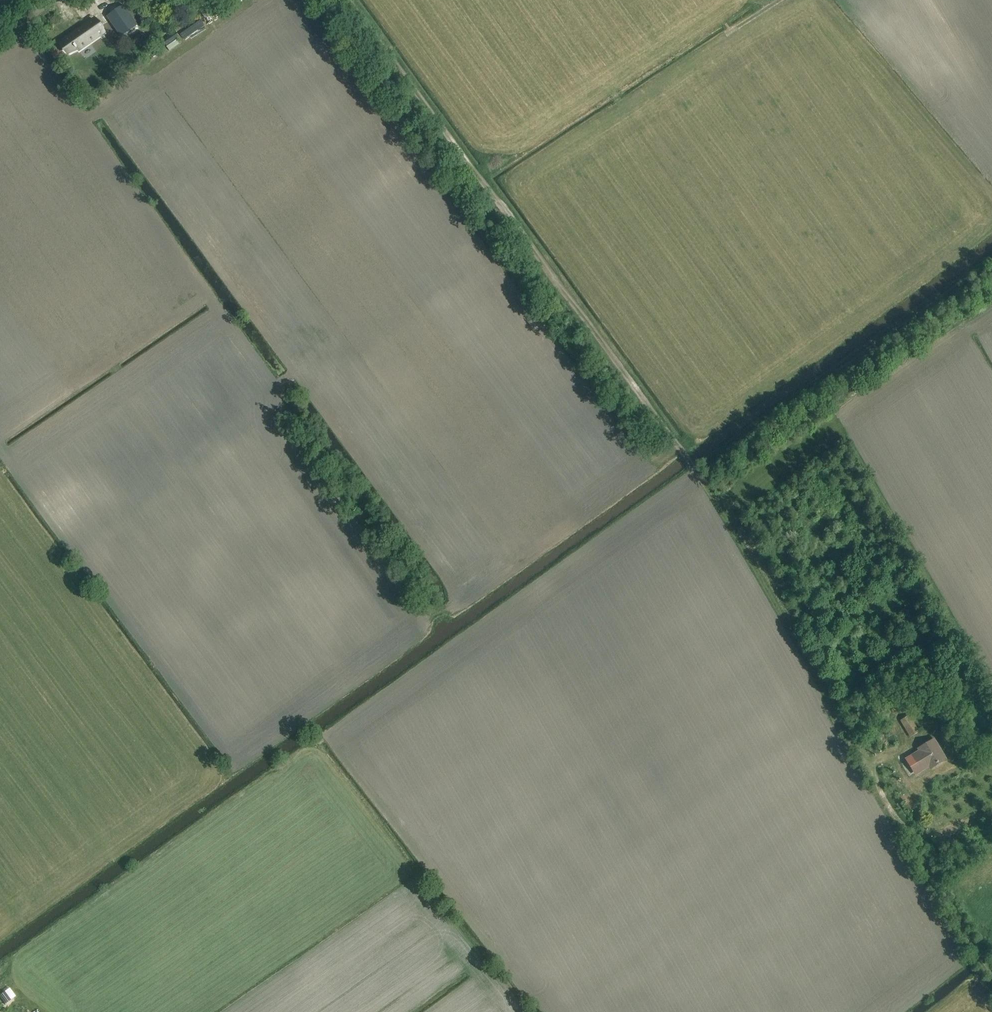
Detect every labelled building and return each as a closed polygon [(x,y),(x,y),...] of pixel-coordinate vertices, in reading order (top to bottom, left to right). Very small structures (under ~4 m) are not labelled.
[(121,37),(138,25),(123,5),(106,17),(121,37)] [(94,20),(62,42),(69,52),(75,48),(76,49),(77,49),(78,50),(78,51),(104,33),(94,20)] [(167,46),(179,38),(175,32),(163,41),(167,46)] [(910,738),(919,732),(909,715),(900,721),(910,738)] [(930,768),(945,759),(934,740),(919,749),(920,751),(907,759),(916,774),(929,766),(930,768)]
